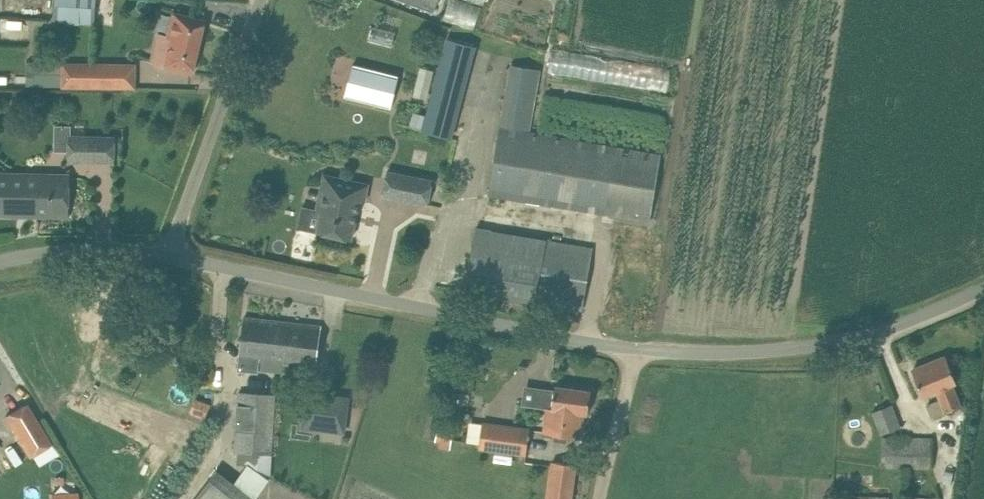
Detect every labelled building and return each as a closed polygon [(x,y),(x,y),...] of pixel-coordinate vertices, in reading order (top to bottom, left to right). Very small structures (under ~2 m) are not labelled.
[(55,21),(96,23),(97,0),(56,0),(55,21)] [(434,11),(438,0),(403,0),(434,11)] [(487,0),(450,0),(443,19),(476,30),(487,0)] [(172,20),(171,20),(168,34),(158,32),(151,61),(166,65),(166,66),(193,72),(205,19),(174,12),(172,20)] [(449,35),(423,130),(453,138),(478,43),(449,35)] [(575,124),(659,137),(662,115),(663,115),(667,92),(668,92),(672,67),(553,49),(549,73),(548,73),(545,96),(579,101),(575,124)] [(137,62),(63,61),(62,87),(137,88),(137,62)] [(391,108),(400,75),(353,63),(345,96),(391,108)] [(540,69),(511,64),(489,194),(650,221),(661,154),(530,132),(540,69)] [(415,91),(429,95),(436,69),(422,65),(415,91)] [(69,150),(68,162),(85,162),(86,135),(71,135),(69,135),(69,150)] [(0,172),(0,215),(70,217),(70,173),(0,172)] [(370,183),(344,178),(324,174),(317,211),(322,212),(318,232),(352,239),(360,200),(367,202),(370,183)] [(434,179),(417,175),(411,203),(428,206),(434,179)] [(475,227),(465,290),(583,310),(593,247),(475,227)] [(258,369),(277,371),(278,361),(276,361),(281,322),(245,318),(241,354),(260,356),(258,369)] [(321,326),(281,322),(276,361),(278,361),(277,371),(288,373),(290,359),(317,363),(321,326)] [(957,382),(955,379),(948,360),(914,374),(923,395),(937,390),(940,398),(926,404),(931,417),(961,405),(953,384),(957,382)] [(556,385),(555,390),(537,388),(535,406),(548,408),(545,431),(581,436),(584,413),(588,414),(592,390),(556,385)] [(271,454),(276,394),(240,391),(236,451),(271,454)] [(317,391),(312,429),(346,434),(351,396),(317,391)] [(26,402),(4,416),(29,457),(51,443),(26,402)] [(900,428),(892,405),(872,411),(881,434),(900,428)] [(529,429),(498,425),(470,421),(468,441),(480,442),(480,447),(526,453),(529,429)] [(455,431),(438,428),(436,440),(441,441),(440,446),(451,449),(455,431)] [(932,467),(932,438),(883,437),(882,466),(932,467)] [(547,498),(573,498),(577,464),(551,461),(547,498)] [(216,470),(193,498),(253,498),(254,497),(216,470)]
